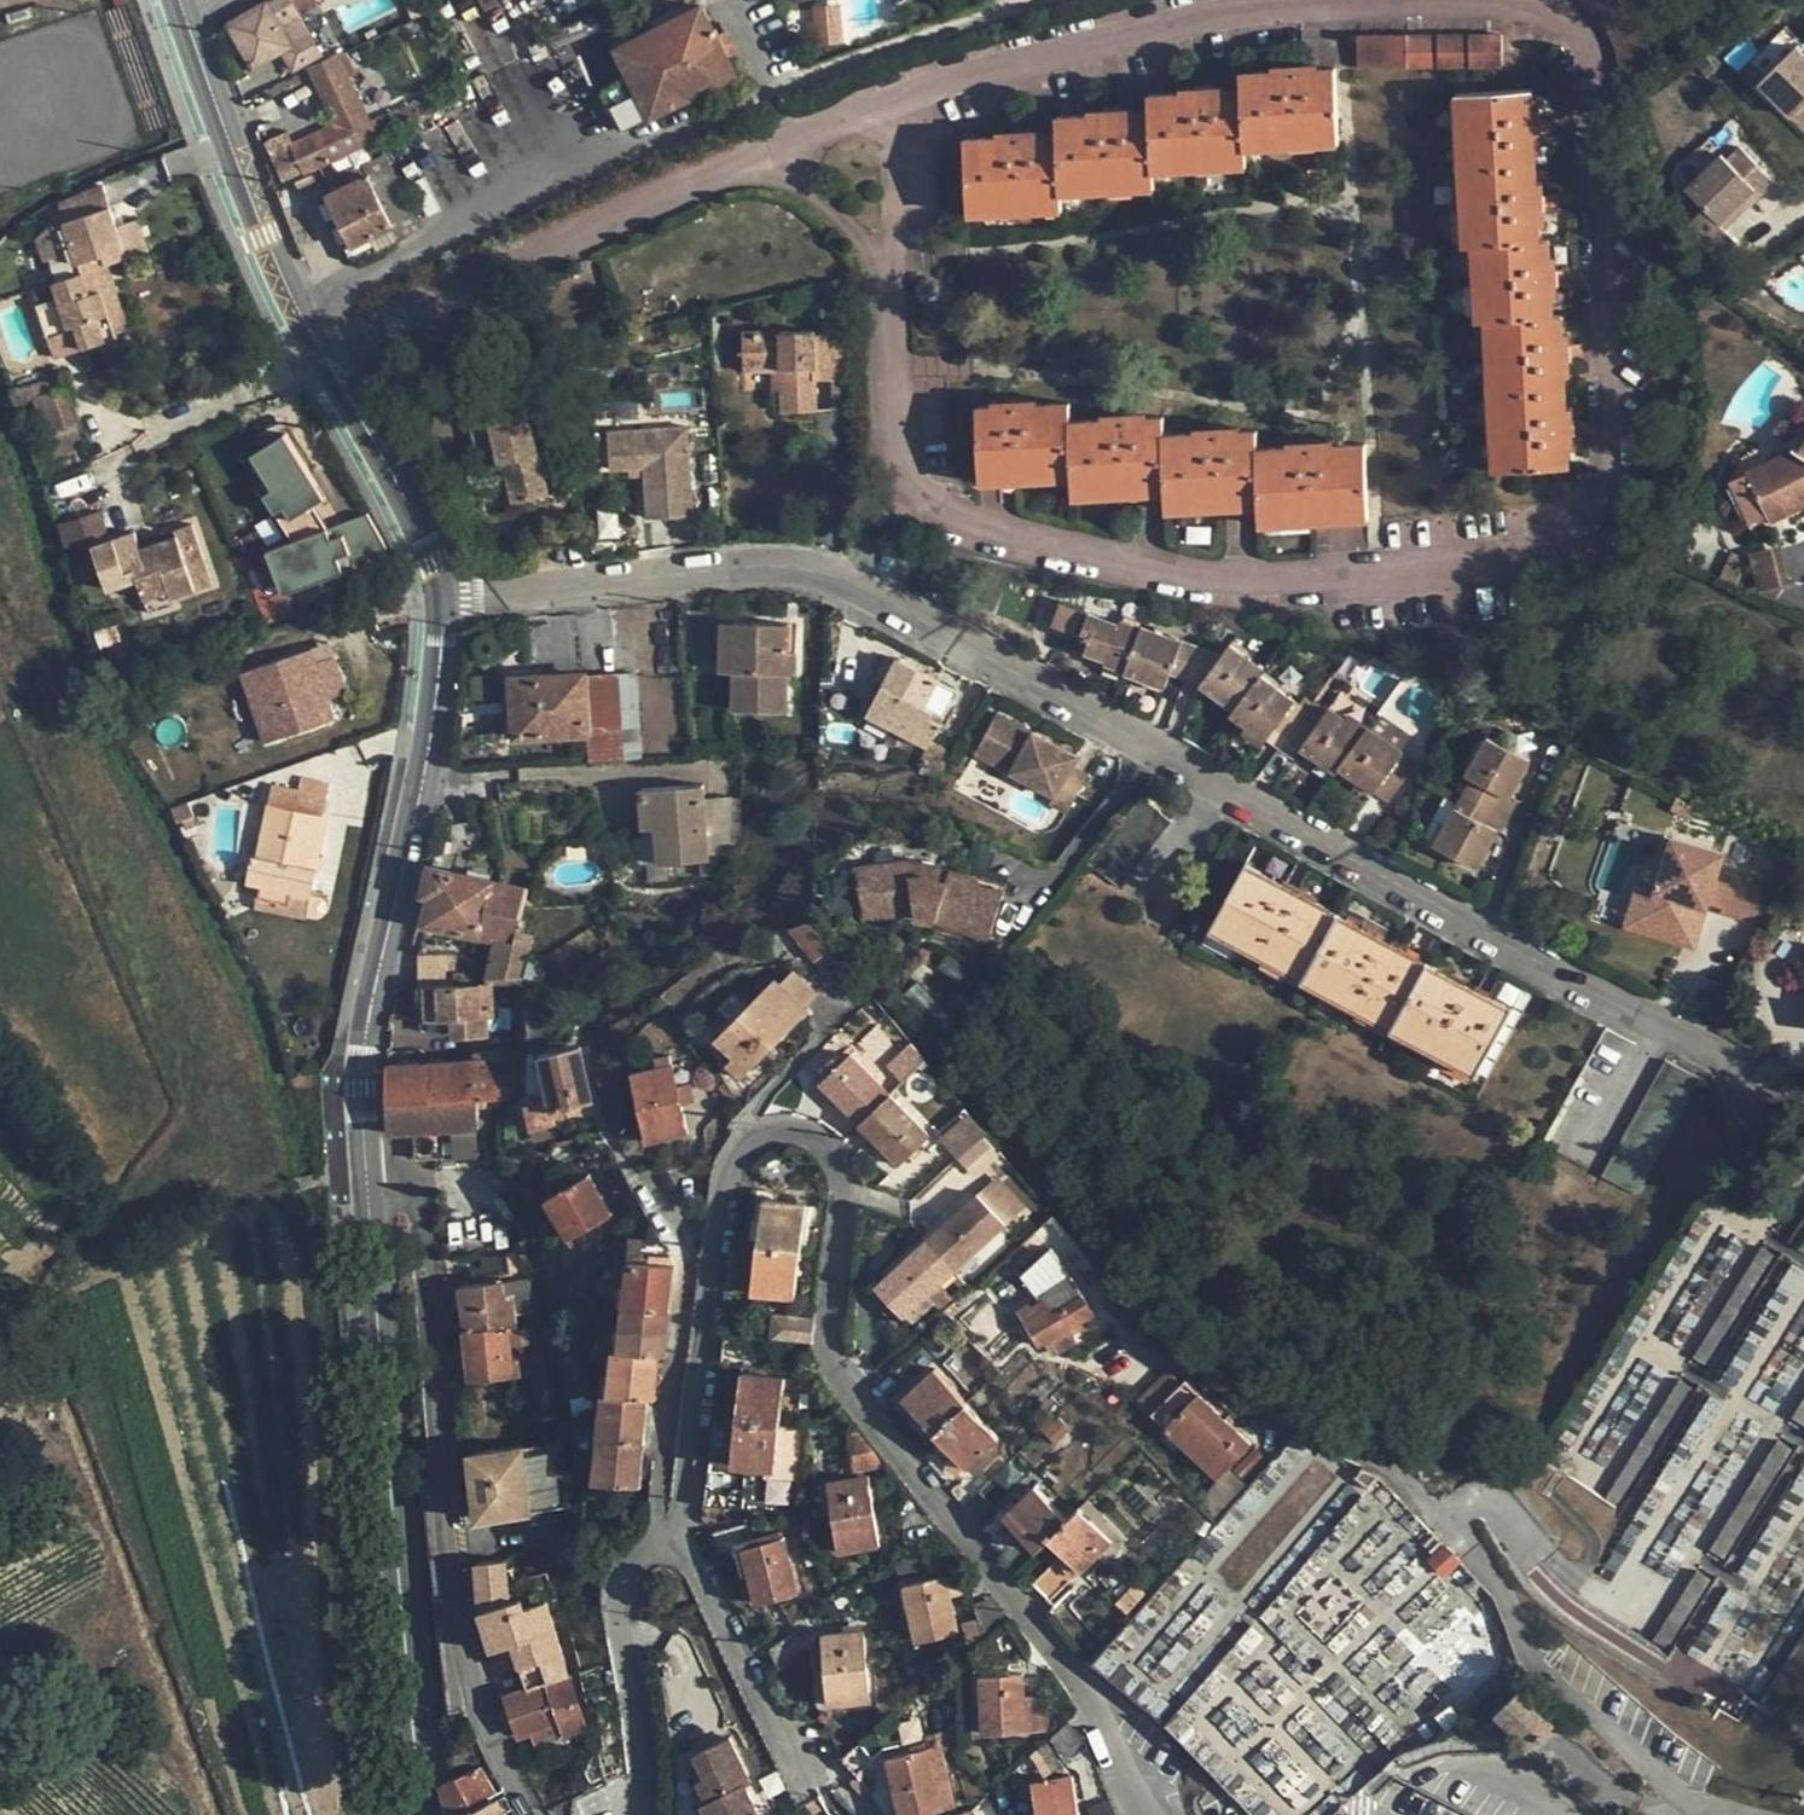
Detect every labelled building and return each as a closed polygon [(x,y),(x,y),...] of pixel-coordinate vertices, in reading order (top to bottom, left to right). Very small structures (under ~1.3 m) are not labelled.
[(259,69),(287,53),(297,72),(325,55),(295,4),(301,0),(286,0),(276,5),(275,3),(234,26),(259,69)] [(819,8),(821,42),(842,41),(840,7),(819,8)] [(625,53),(657,117),(738,77),(734,69),(745,64),(731,35),(720,40),(707,12),(625,53)] [(1507,36),(1364,37),(1364,70),(1507,70),(1507,36)] [(1803,129),(1803,55),(1800,50),(1782,69),(1764,51),(1743,73),(1761,90),(1763,88),(1803,129)] [(298,147),(311,174),(410,127),(402,110),(375,123),(345,59),(315,73),(340,127),(298,147)] [(1062,137),(971,141),(974,217),(1065,213),(1064,196),(1158,191),(1158,174),(1251,169),(1250,150),(1342,146),(1339,69),(1245,74),(1246,92),(1154,97),(1155,115),(1061,119),(1062,137)] [(1536,92),(1463,97),(1471,249),(1479,249),(1483,323),(1492,322),(1501,472),(1575,468),(1567,318),(1559,319),(1555,243),(1545,244),(1536,92)] [(421,104),(426,115),(442,107),(437,96),(421,104)] [(632,98),(611,109),(621,129),(642,118),(632,98)] [(1701,237),(1722,259),(1739,243),(1729,232),(1778,185),(1744,150),(1729,164),(1723,158),(1690,191),(1718,220),(1701,237)] [(333,195),(359,247),(397,229),(371,176),(333,195)] [(76,251),(84,274),(112,265),(129,259),(127,254),(148,247),(137,215),(116,222),(106,191),(65,204),(70,222),(55,227),(41,240),(48,260),(76,251)] [(112,265),(84,274),(55,282),(60,297),(40,303),(51,338),(78,329),(83,348),(121,336),(105,290),(119,286),(112,265)] [(60,297),(55,282),(35,289),(40,303),(60,297)] [(119,286),(105,290),(121,336),(135,331),(119,286)] [(78,329),(51,338),(57,357),(83,348),(78,329)] [(750,335),(751,394),(777,394),(778,416),(821,415),(821,384),(849,384),(848,337),(820,337),(820,333),(750,335)] [(59,377),(10,393),(14,405),(62,389),(59,377)] [(478,425),(489,470),(509,466),(518,508),(554,500),(536,421),(552,417),(545,385),(499,396),(505,419),(478,425)] [(62,389),(14,405),(20,421),(36,415),(44,437),(75,427),(62,389)] [(983,410),(987,486),(1076,482),(1077,499),(1169,494),(1170,511),(1263,507),(1264,525),(1372,520),(1369,445),(1261,450),(1260,433),(1166,437),(1165,420),(1074,424),(1073,406),(983,410)] [(82,449),(75,427),(44,437),(51,459),(82,449)] [(614,435),(617,473),(635,472),(636,484),(652,483),(656,522),(699,518),(691,428),(614,435)] [(287,436),(253,457),(275,491),(266,497),(277,514),(295,503),(302,514),(284,525),(295,542),(330,530),(316,508),(308,496),(319,488),(287,436)] [(1761,535),(1803,514),(1803,451),(1770,468),(1761,453),(1749,461),(1740,470),(1734,484),(1733,499),(1737,512),(1745,524),(1761,535)] [(253,457),(245,462),(266,497),(275,491),(253,457)] [(327,500),(319,488),(308,496),(316,508),(327,500)] [(295,503),(277,514),(284,525),(302,514),(295,503)] [(99,513),(60,527),(68,550),(107,536),(99,513)] [(355,563),(392,550),(372,515),(343,525),(347,536),(334,541),(330,530),(295,542),(268,552),(281,587),(319,574),(322,582),(345,574),(339,557),(351,553),(355,563)] [(205,560),(193,525),(176,531),(178,537),(142,550),(140,544),(136,534),(94,548),(109,591),(139,581),(151,615),(177,606),(175,598),(198,591),(189,566),(205,560)] [(343,525),(330,530),(334,541),(347,536),(343,525)] [(140,544),(142,550),(167,541),(165,535),(140,544)] [(1757,594),(1779,590),(1772,550),(1750,553),(1757,594)] [(339,557),(345,574),(357,570),(355,563),(351,553),(339,557)] [(205,560),(189,566),(198,591),(214,585),(205,560)] [(1736,562),(1723,593),(1739,600),(1752,569),(1736,562)] [(281,587),(284,595),(322,582),(319,574),(281,587)] [(1067,606),(1057,630),(1093,644),(1089,656),(1110,663),(1109,667),(1172,690),(1176,677),(1207,688),(1240,712),(1237,717),(1271,742),(1279,731),(1339,776),(1344,770),(1394,805),(1422,765),(1406,754),(1414,740),(1386,718),(1375,732),(1374,730),(1370,735),(1335,708),(1330,715),(1318,706),(1313,714),(1264,677),(1268,672),(1234,649),(1225,662),(1126,625),(1124,629),(1067,606)] [(740,675),(738,712),(791,714),(793,678),(801,678),(802,656),(793,655),(794,628),(729,626),(727,675),(740,675)] [(269,742),(328,721),(321,702),(330,699),(348,692),(336,658),(334,659),(326,636),(310,642),(313,650),(245,674),(269,742)] [(905,664),(875,718),(932,749),(919,772),(937,782),(940,775),(944,778),(957,756),(935,744),(961,696),(905,664)] [(507,675),(510,741),(593,736),(595,765),(640,762),(638,731),(628,732),(626,676),(547,680),(547,673),(507,675)] [(330,699),(321,702),(328,721),(337,718),(330,699)] [(1002,719),(980,760),(1059,802),(1055,810),(1073,820),(1093,782),(1076,773),(1082,762),(1002,719)] [(1477,781),(1438,846),(1480,871),(1501,834),(1496,831),(1536,763),(1495,739),(1472,778),(1477,781)] [(302,791),(276,786),(260,859),(255,858),(248,893),(261,896),(293,903),(291,913),(321,920),(324,918),(329,913),(330,907),(328,901),(325,898),(314,895),(320,869),(310,867),(312,855),(322,857),(331,818),(326,817),(333,785),(305,779),(302,791)] [(662,831),(664,866),(712,863),(709,789),(647,792),(649,832),(662,831)] [(1145,799),(1090,864),(1121,890),(1176,825),(1145,799)] [(197,801),(180,807),(185,821),(190,819),(193,827),(205,823),(197,801)] [(1661,899),(1657,897),(1673,842),(1666,840),(1649,895),(1640,892),(1628,931),(1697,952),(1699,945),(1651,930),(1661,899)] [(1762,930),(1783,892),(1736,877),(1732,889),(1718,885),(1726,858),(1673,842),(1657,897),(1661,899),(1651,930),(1699,945),(1712,902),(1727,906),(1723,918),(1762,930)] [(1790,879),(1801,859),(1779,847),(1768,868),(1790,879)] [(320,869),(322,857),(312,855),(310,867),(320,869)] [(862,868),(868,922),(919,916),(920,926),(940,926),(942,923),(995,941),(1010,892),(989,887),(986,878),(916,862),(862,868)] [(1252,865),(1214,934),(1477,1080),(1516,1011),(1252,865)] [(435,903),(429,927),(488,941),(493,915),(528,914),(532,892),(435,869),(428,901),(435,903)] [(293,903),(261,896),(259,906),(291,913),(293,903)] [(796,931),(837,982),(866,994),(870,990),(818,926),(796,931)] [(423,958),(425,989),(460,987),(458,956),(423,958)] [(497,969),(493,985),(522,985),(521,974),(497,969)] [(733,1070),(745,1081),(813,1014),(810,1010),(823,997),(800,974),(786,987),(782,984),(721,1044),(739,1063),(733,1070)] [(427,993),(429,1026),(456,1025),(457,1042),(492,1041),(491,1024),(498,1024),(496,990),(427,993)] [(544,1060),(557,1123),(588,1117),(587,1110),(598,1108),(586,1051),(544,1060)] [(826,1088),(904,1169),(915,1159),(922,1166),(930,1158),(923,1150),(934,1139),(856,1058),(826,1088)] [(638,1077),(652,1147),(693,1139),(687,1109),(700,1107),(696,1087),(683,1090),(676,1059),(659,1062),(661,1073),(638,1077)] [(1668,1064),(1605,1178),(1643,1198),(1706,1085),(1668,1064)] [(392,1071),(393,1139),(420,1139),(420,1166),(484,1165),(483,1104),(518,1103),(518,1068),(392,1071)] [(965,1114),(937,1138),(965,1170),(993,1145),(965,1114)] [(591,1183),(552,1204),(575,1245),(608,1225),(601,1212),(605,1204),(599,1198),(591,1183)] [(1011,1228),(983,1197),(881,1291),(909,1322),(1011,1228)] [(766,1201),(754,1294),(798,1300),(810,1207),(766,1201)] [(1049,1208),(1031,1223),(1041,1235),(1059,1219),(1049,1208)] [(1792,1249),(1803,1253),(1803,1222),(1800,1221),(1792,1249)] [(814,1233),(812,1253),(822,1254),(824,1234),(814,1233)] [(1737,1391),(1803,1272),(1803,1268),(1759,1243),(1690,1365),(1737,1391)] [(1023,1314),(1044,1350),(1055,1345),(1063,1359),(1083,1347),(1081,1339),(1093,1331),(1089,1325),(1099,1317),(1072,1272),(1056,1255),(1029,1281),(1041,1299),(1045,1296),(1048,1303),(1036,1311),(1033,1306),(1023,1314)] [(608,1398),(599,1486),(644,1490),(645,1474),(649,1465),(642,1462),(643,1446),(648,1446),(649,1431),(653,1421),(646,1418),(648,1401),(658,1402),(659,1385),(662,1377),(657,1374),(658,1358),(669,1358),(669,1346),(673,1335),(667,1331),(668,1314),(673,1314),(674,1297),(677,1288),(671,1285),(673,1269),(634,1266),(625,1355),(618,1354),(614,1398),(608,1398)] [(464,1292),(475,1387),(525,1381),(523,1365),(518,1365),(517,1352),(541,1349),(540,1335),(514,1338),(513,1333),(521,1332),(517,1290),(510,1291),(510,1287),(464,1292)] [(768,1340),(811,1343),(813,1318),(770,1315),(768,1340)] [(940,1373),(907,1402),(971,1473),(1003,1443),(940,1373)] [(1143,1405),(1222,1483),(1257,1448),(1191,1383),(1187,1388),(1173,1374),(1143,1405)] [(745,1376),(735,1469),(778,1474),(788,1381),(745,1376)] [(1674,1498),(1725,1402),(1679,1378),(1648,1436),(1673,1449),(1653,1487),(1674,1498)] [(1788,1421),(1803,1431),(1803,1395),(1788,1421)] [(791,1429),(789,1464),(804,1465),(806,1430),(791,1429)] [(1803,1505),(1803,1452),(1778,1437),(1706,1553),(1756,1583),(1803,1505)] [(475,1457),(482,1523),(574,1513),(567,1448),(475,1457)] [(997,1484),(985,1496),(1000,1512),(1040,1473),(1024,1456),(1012,1469),(1004,1461),(989,1476),(997,1484)] [(1367,1469),(1358,1480),(1373,1491),(1384,1477),(1367,1469)] [(831,1485),(841,1554),(883,1548),(873,1479),(831,1485)] [(719,1491),(718,1509),(747,1511),(748,1493),(719,1491)] [(1040,1491),(1008,1521),(1040,1555),(1053,1542),(1073,1563),(1067,1568),(1079,1581),(1116,1545),(1085,1513),(1072,1525),(1040,1491)] [(747,1551),(760,1606),(802,1596),(788,1540),(753,1548),(749,1528),(718,1535),(725,1556),(747,1551)] [(1448,1546),(1432,1562),(1451,1582),(1468,1566),(1448,1546)] [(1184,1557),(1091,1667),(1157,1723),(1170,1707),(1163,1701),(1242,1607),(1184,1557)] [(512,1698),(525,1741),(536,1738),(540,1749),(546,1747),(552,1765),(576,1757),(571,1740),(591,1733),(552,1606),(531,1613),(521,1574),(512,1575),(510,1567),(483,1568),(485,1612),(498,1654),(518,1647),(533,1691),(512,1698)] [(1692,1568),(1656,1639),(1712,1667),(1748,1596),(1692,1568)] [(1055,1571),(1038,1587),(1054,1606),(1073,1587),(1055,1571)] [(907,1581),(919,1645),(960,1635),(948,1573),(907,1581)] [(977,1606),(989,1641),(1013,1621),(996,1600),(977,1606)] [(826,1637),(832,1707),(873,1704),(867,1626),(847,1628),(847,1635),(826,1637)] [(773,1652),(784,1671),(813,1653),(813,1628),(773,1652)] [(984,1677),(986,1737),(1054,1734),(1052,1697),(1029,1698),(1028,1677),(1013,1678),(1013,1668),(997,1669),(997,1677),(984,1677)] [(1526,1691),(1499,1717),(1506,1724),(1533,1752),(1560,1727),(1526,1691)] [(926,1727),(931,1751),(962,1745),(961,1717),(926,1727)] [(848,1760),(857,1776),(895,1752),(883,1731),(848,1760)] [(710,1814),(761,1814),(748,1788),(754,1785),(734,1741),(699,1757),(709,1779),(702,1782),(711,1802),(705,1805),(710,1814)] [(334,1776),(321,1746),(290,1760),(303,1790),(334,1776)] [(885,1763),(892,1793),(898,1791),(904,1814),(947,1814),(931,1751),(885,1763)] [(486,1772),(449,1788),(453,1814),(509,1814),(486,1772)] [(1035,1786),(1040,1814),(1083,1814),(1077,1779),(1035,1786)] [(1092,1814),(1120,1814),(1114,1800),(1090,1810),(1092,1814)]
